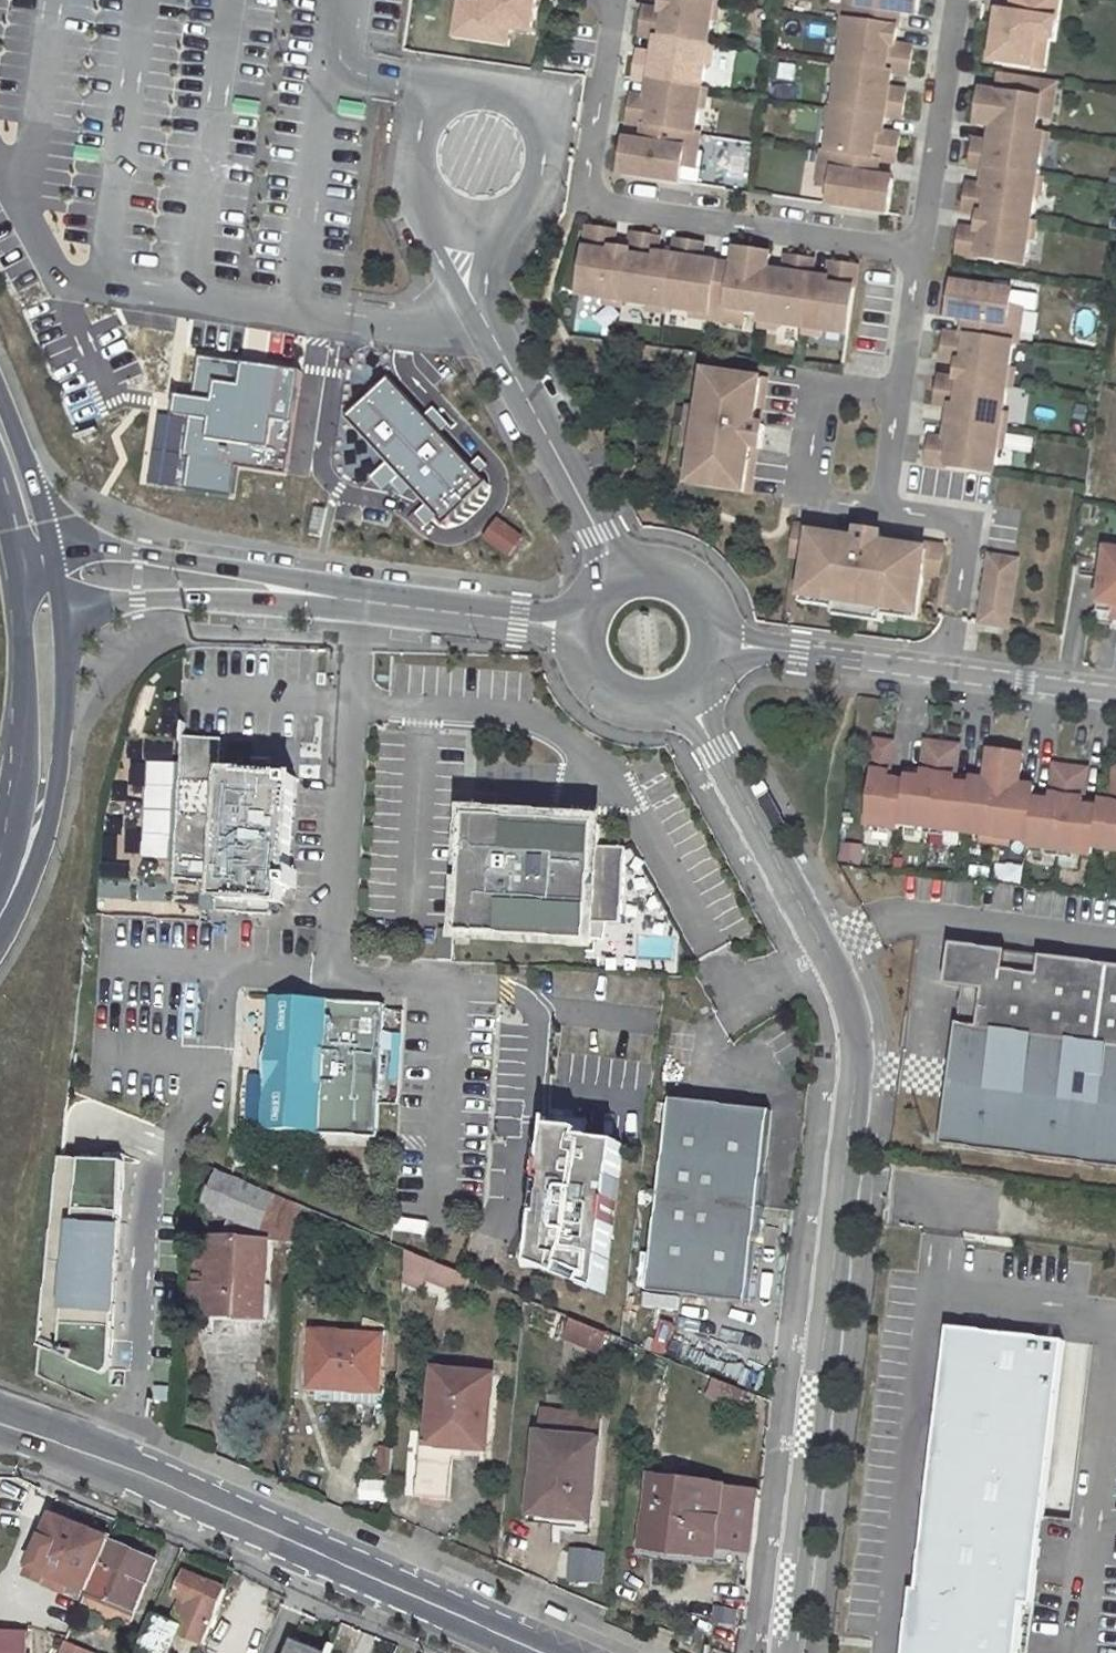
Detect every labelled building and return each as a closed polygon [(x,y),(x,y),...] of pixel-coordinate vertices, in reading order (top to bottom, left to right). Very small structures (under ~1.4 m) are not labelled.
[(489,6),(479,5),(474,4),(469,39),(508,44),(510,30),(533,33),(538,0),(490,0),(489,6)] [(722,3),(703,0),(665,0),(663,11),(647,8),(643,36),(659,38),(710,46),(714,19),(719,20),(722,3)] [(846,3),(843,21),(899,28),(902,12),(918,14),(921,0),(860,0),(859,5),(846,3)] [(1000,12),(992,61),(1033,67),(1037,36),(1049,38),(1054,39),(1060,0),(1014,0),(1012,13),(1000,12)] [(474,4),(462,2),(456,37),(469,39),(474,4)] [(899,28),(843,21),(841,38),(846,38),(842,65),(893,72),(909,75),(913,48),(897,45),(899,28)] [(1033,67),(1044,69),(1049,38),(1037,36),(1033,67)] [(640,52),(636,79),(653,81),(703,89),(708,63),(712,64),(715,46),(710,46),(659,38),(657,54),(640,52)] [(842,65),(837,64),(834,82),(839,82),(835,109),(886,116),(903,118),(907,92),(890,89),(893,72),(842,65)] [(999,92),(982,90),(978,124),(994,126),(1037,133),(1039,116),(1042,100),(1055,102),(1058,84),(1001,76),(999,92)] [(634,96),(630,123),(646,125),(697,133),(701,107),(706,107),(709,90),(703,89),(653,81),(650,98),(634,96)] [(1039,116),(1052,118),(1055,102),(1042,100),(1039,116)] [(833,126),(829,152),(880,160),(896,162),(900,135),(884,133),(886,116),(835,109),(830,108),(827,126),(833,126)] [(627,139),(622,173),(682,182),(684,166),(687,149),(699,151),(702,134),(697,133),(646,125),(644,142),(627,139)] [(991,143),(975,140),(971,168),(987,170),(1038,177),(1042,152),(1047,152),(1050,135),(1037,133),(994,126),(991,143)] [(687,149),(684,166),(697,168),(699,151),(687,149)] [(877,176),(880,160),(829,152),(824,152),(821,169),(834,171),(831,187),(829,204),(888,213),(893,179),(877,176)] [(821,169),(819,185),(831,187),(834,171),(821,169)] [(985,186),(968,184),(964,211),(981,214),(1032,221),(1035,195),(1041,196),(1043,179),(1038,177),(987,170),(985,186)] [(978,230),(962,227),(958,255),(1025,265),(1029,239),(1034,240),(1036,222),(1032,221),(981,214),(978,230)] [(618,231),(590,228),(580,294),(606,298),(606,303),(623,306),(624,301),(631,250),(615,248),(618,231)] [(631,250),(624,301),(650,305),(649,310),(667,312),(668,307),(675,257),(659,254),(661,237),(634,234),(631,250)] [(675,257),(668,307),(694,311),(693,316),(711,319),(719,263),(702,260),(705,244),(678,240),(675,257)] [(735,266),(719,263),(711,319),(728,321),(730,309),(746,311),(762,314),(769,270),(771,254),(738,249),(735,266)] [(786,273),(769,270),(762,314),(761,326),(778,329),(779,324),(805,327),(812,277),(815,261),(788,256),(786,273)] [(829,279),(812,277),(805,327),(804,332),(822,335),(822,330),(849,334),(859,267),(831,263),(829,279)] [(964,318),(962,335),(1014,342),(1018,343),(1021,326),(1009,324),(1011,309),(1014,291),(954,282),(948,316),(964,318)] [(730,309),(728,321),(744,324),(746,311),(730,309)] [(1009,324),(1021,326),(1023,310),(1011,309),(1009,324)] [(958,362),(955,378),(1007,386),(1011,387),(1014,369),(1010,369),(1014,342),(962,335),(946,332),(942,360),(958,362)] [(1107,378),(1115,380),(1115,355),(1112,354),(1107,378)] [(287,466),(301,374),(198,360),(192,401),(175,399),(172,419),(189,421),(183,462),(188,463),(185,484),(184,494),(231,500),(236,470),(286,477),(287,466)] [(425,408),(387,368),(338,414),(380,458),(367,470),(381,484),(389,477),(400,489),(406,484),(421,499),(413,507),(422,517),(432,508),(441,517),(484,477),(439,429),(450,419),(433,401),(425,408)] [(696,446),(690,483),(751,492),(757,447),(762,448),(765,425),(761,424),(768,379),(707,370),(701,408),(696,446)] [(951,406),(949,422),(1005,430),(1008,413),(1004,413),(1007,386),(955,378),(940,376),(936,404),(951,406)] [(701,408),(689,406),(684,444),(696,446),(701,408)] [(931,436),(927,464),(995,474),(998,447),(1003,448),(1005,430),(949,422),(946,439),(931,436)] [(326,497),(312,494),(304,526),(319,529),(326,497)] [(493,514),(480,530),(505,548),(518,531),(493,514)] [(858,534),(797,525),(792,555),(808,557),(802,595),(918,612),(923,574),(939,576),(943,546),(881,537),(882,533),(859,529),(858,534)] [(1106,547),(1102,577),(1097,610),(1113,612),(1115,613),(1115,549),(1106,547)] [(1017,559),(990,554),(980,621),(1007,625),(1017,559)] [(802,595),(801,602),(834,607),(833,614),(882,621),(883,614),(916,619),(918,612),(802,595)] [(207,883),(215,773),(217,740),(180,738),(180,744),(171,881),(201,882),(207,883)] [(1110,764),(1106,800),(1078,796),(1082,767),(1049,763),(1046,792),(1030,790),(1030,785),(1014,783),(1016,759),(1010,750),(1001,748),(992,747),(984,754),(981,778),(950,774),(953,744),(920,739),(917,770),(901,767),(900,773),(884,771),(887,741),(870,739),(860,822),(894,827),(894,821),(976,832),(992,834),(1007,836),(1023,838),(1023,844),(1088,852),(1089,843),(1115,846),(1115,765),(1110,764)] [(207,883),(201,882),(199,910),(269,914),(270,903),(281,904),(282,888),(293,889),(294,870),(288,870),(294,778),(267,776),(250,775),(215,773),(207,883)] [(469,816),(461,933),(514,937),(589,941),(591,921),(618,922),(623,847),(595,845),(597,824),(564,822),(538,820),(469,816)] [(976,832),(975,839),(991,841),(992,834),(976,832)] [(991,841),(1006,842),(1007,836),(992,834),(991,841)] [(438,928),(436,959),(450,960),(452,929),(438,928)] [(969,945),(941,1145),(1115,1169),(1115,966),(969,945)] [(384,1003),(270,996),(262,1129),(376,1136),(384,1003)] [(669,1098),(649,1291),(749,1301),(770,1109),(669,1098)] [(516,1273),(605,1285),(625,1137),(536,1125),(516,1273)] [(120,1163),(61,1158),(36,1348),(96,1375),(107,1372),(120,1163)] [(211,1239),(207,1312),(234,1314),(234,1306),(263,1308),(268,1241),(292,1243),(295,1203),(217,1170),(202,1212),(204,1221),(205,1227),(211,1239)] [(406,1249),(404,1278),(423,1286),(427,1277),(434,1261),(406,1249)] [(434,1261),(427,1277),(454,1288),(460,1272),(434,1261)] [(460,1272),(454,1288),(464,1292),(471,1276),(460,1272)] [(234,1306),(234,1314),(263,1316),(263,1308),(234,1306)] [(570,1318),(563,1335),(589,1346),(596,1328),(570,1318)] [(596,1328),(589,1346),(597,1349),(604,1332),(596,1328)] [(311,1331),(309,1362),(318,1362),(317,1387),(378,1391),(381,1335),(311,1331)] [(945,1337),(904,1652),(1020,1652),(1035,1514),(1073,1518),(1086,1346),(945,1337)] [(309,1362),(308,1387),(317,1387),(318,1362),(309,1362)] [(418,1449),(415,1494),(448,1498),(453,1446),(485,1450),(492,1376),(434,1369),(427,1450),(418,1449)] [(714,1377),(708,1395),(735,1407),(742,1389),(714,1377)] [(169,1389),(154,1388),(153,1403),(168,1404),(169,1389)] [(569,1511),(568,1526),(589,1528),(599,1418),(541,1412),(531,1508),(569,1511)] [(653,1477),(642,1553),(707,1561),(708,1557),(714,1557),(715,1548),(751,1553),(758,1493),(653,1477)] [(357,1500),(386,1500),(386,1481),(358,1480),(357,1500)] [(531,1508),(530,1523),(568,1526),(569,1511),(531,1508)] [(53,1518),(28,1579),(43,1584),(46,1575),(88,1592),(109,1541),(53,1518)] [(109,1541),(88,1592),(133,1611),(156,1561),(109,1541)] [(565,1548),(565,1581),(601,1582),(602,1548),(565,1548)] [(225,1591),(186,1576),(176,1598),(185,1602),(175,1626),(168,1622),(154,1617),(140,1650),(148,1652),(168,1652),(177,1631),(204,1642),(216,1614),(225,1591)] [(88,1592),(86,1598),(131,1617),(133,1611),(88,1592)] [(711,1620),(733,1626),(736,1610),(714,1605),(711,1620)] [(0,1631),(0,1652),(27,1652),(28,1632),(0,1631)] [(57,1652),(93,1652),(94,1652),(62,1639),(57,1652)] [(290,1639),(284,1652),(326,1652),(290,1639)]
